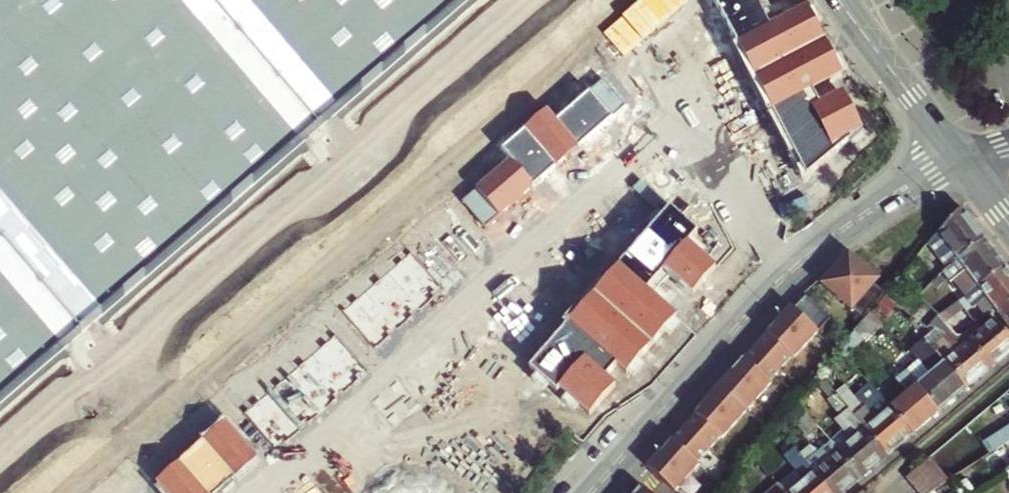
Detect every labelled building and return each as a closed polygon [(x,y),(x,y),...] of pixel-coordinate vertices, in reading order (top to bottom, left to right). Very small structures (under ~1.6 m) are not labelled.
[(464,0),(0,0),(0,400),(464,0)] [(804,176),(851,140),(849,137),(862,131),(842,92),(819,104),(813,91),(843,75),(808,7),(769,27),(755,0),(714,0),(804,176)] [(463,203),(485,228),(625,106),(603,81),(559,120),(547,107),(500,149),(511,161),(463,203)] [(956,211),(937,235),(923,252),(940,275),(942,273),(985,239),(960,206),(956,211)] [(669,210),(528,369),(574,409),(577,405),(590,417),(615,388),(602,377),(613,365),(625,375),(676,317),(645,289),(661,271),(690,297),(715,269),(686,243),(695,233),(669,210)] [(1006,267),(985,239),(942,273),(950,282),(966,271),(978,287),(1006,267)] [(877,281),(852,261),(848,267),(843,263),(823,287),(863,320),(885,294),(873,285),(877,281)] [(927,285),(910,267),(902,277),(920,296),(929,287),(927,285)] [(978,287),(974,291),(958,302),(963,308),(969,304),(981,319),(987,315),(999,313),(1008,305),(1008,272),(1006,267),(978,287)] [(958,302),(974,291),(969,284),(950,300),(954,305),(958,302)] [(832,322),(808,298),(796,311),(820,334),(832,322)] [(954,305),(940,316),(945,321),(963,308),(958,302),(954,305)] [(999,313),(1004,319),(1008,327),(1008,305),(999,313)] [(940,316),(931,307),(925,314),(933,322),(940,316)] [(769,337),(758,349),(782,371),(793,359),(795,361),(820,334),(796,311),(793,309),(768,335),(769,337)] [(867,341),(881,325),(871,314),(857,331),(867,341)] [(938,328),(923,340),(964,389),(989,368),(968,342),(962,335),(960,337),(945,321),(940,316),(933,322),(938,328)] [(1004,319),(997,324),(1008,339),(1008,327),(1004,319)] [(968,342),(989,368),(1008,351),(1008,339),(997,324),(994,320),(981,331),(976,325),(962,335),(968,342)] [(929,374),(916,385),(937,412),(964,389),(923,340),(909,351),(929,374)] [(745,360),(720,388),(748,413),(773,385),(771,384),(782,371),(758,349),(746,362),(745,360)] [(874,380),(869,384),(883,400),(900,386),(875,358),(864,368),(874,380)] [(916,385),(889,408),(911,434),(937,412),(916,385)] [(748,413),(720,388),(696,415),(697,416),(686,429),(711,451),(722,438),(724,440),(748,413)] [(845,407),(847,409),(886,456),(911,434),(889,408),(874,421),(863,409),(860,412),(851,401),(845,407)] [(818,427),(799,404),(791,414),(809,435),(818,427)] [(860,477),(886,456),(847,409),(842,413),(849,422),(841,429),(851,440),(838,451),(860,477)] [(163,492),(217,492),(258,459),(226,421),(154,482),(163,492)] [(989,440),(995,451),(1008,442),(1008,427),(989,440)] [(673,440),(648,468),(676,492),(701,466),(699,464),(711,451),(686,429),(674,442),(673,440)] [(838,451),(829,440),(803,462),(829,492),(842,492),(860,477),(838,451)] [(989,440),(980,447),(987,457),(995,451),(989,440)] [(803,462),(792,450),(786,455),(796,468),(804,479),(787,492),(829,492),(803,462)] [(908,478),(920,492),(932,492),(949,481),(931,459),(908,478)] [(785,492),(787,492),(804,479),(796,468),(777,484),(785,492)]
